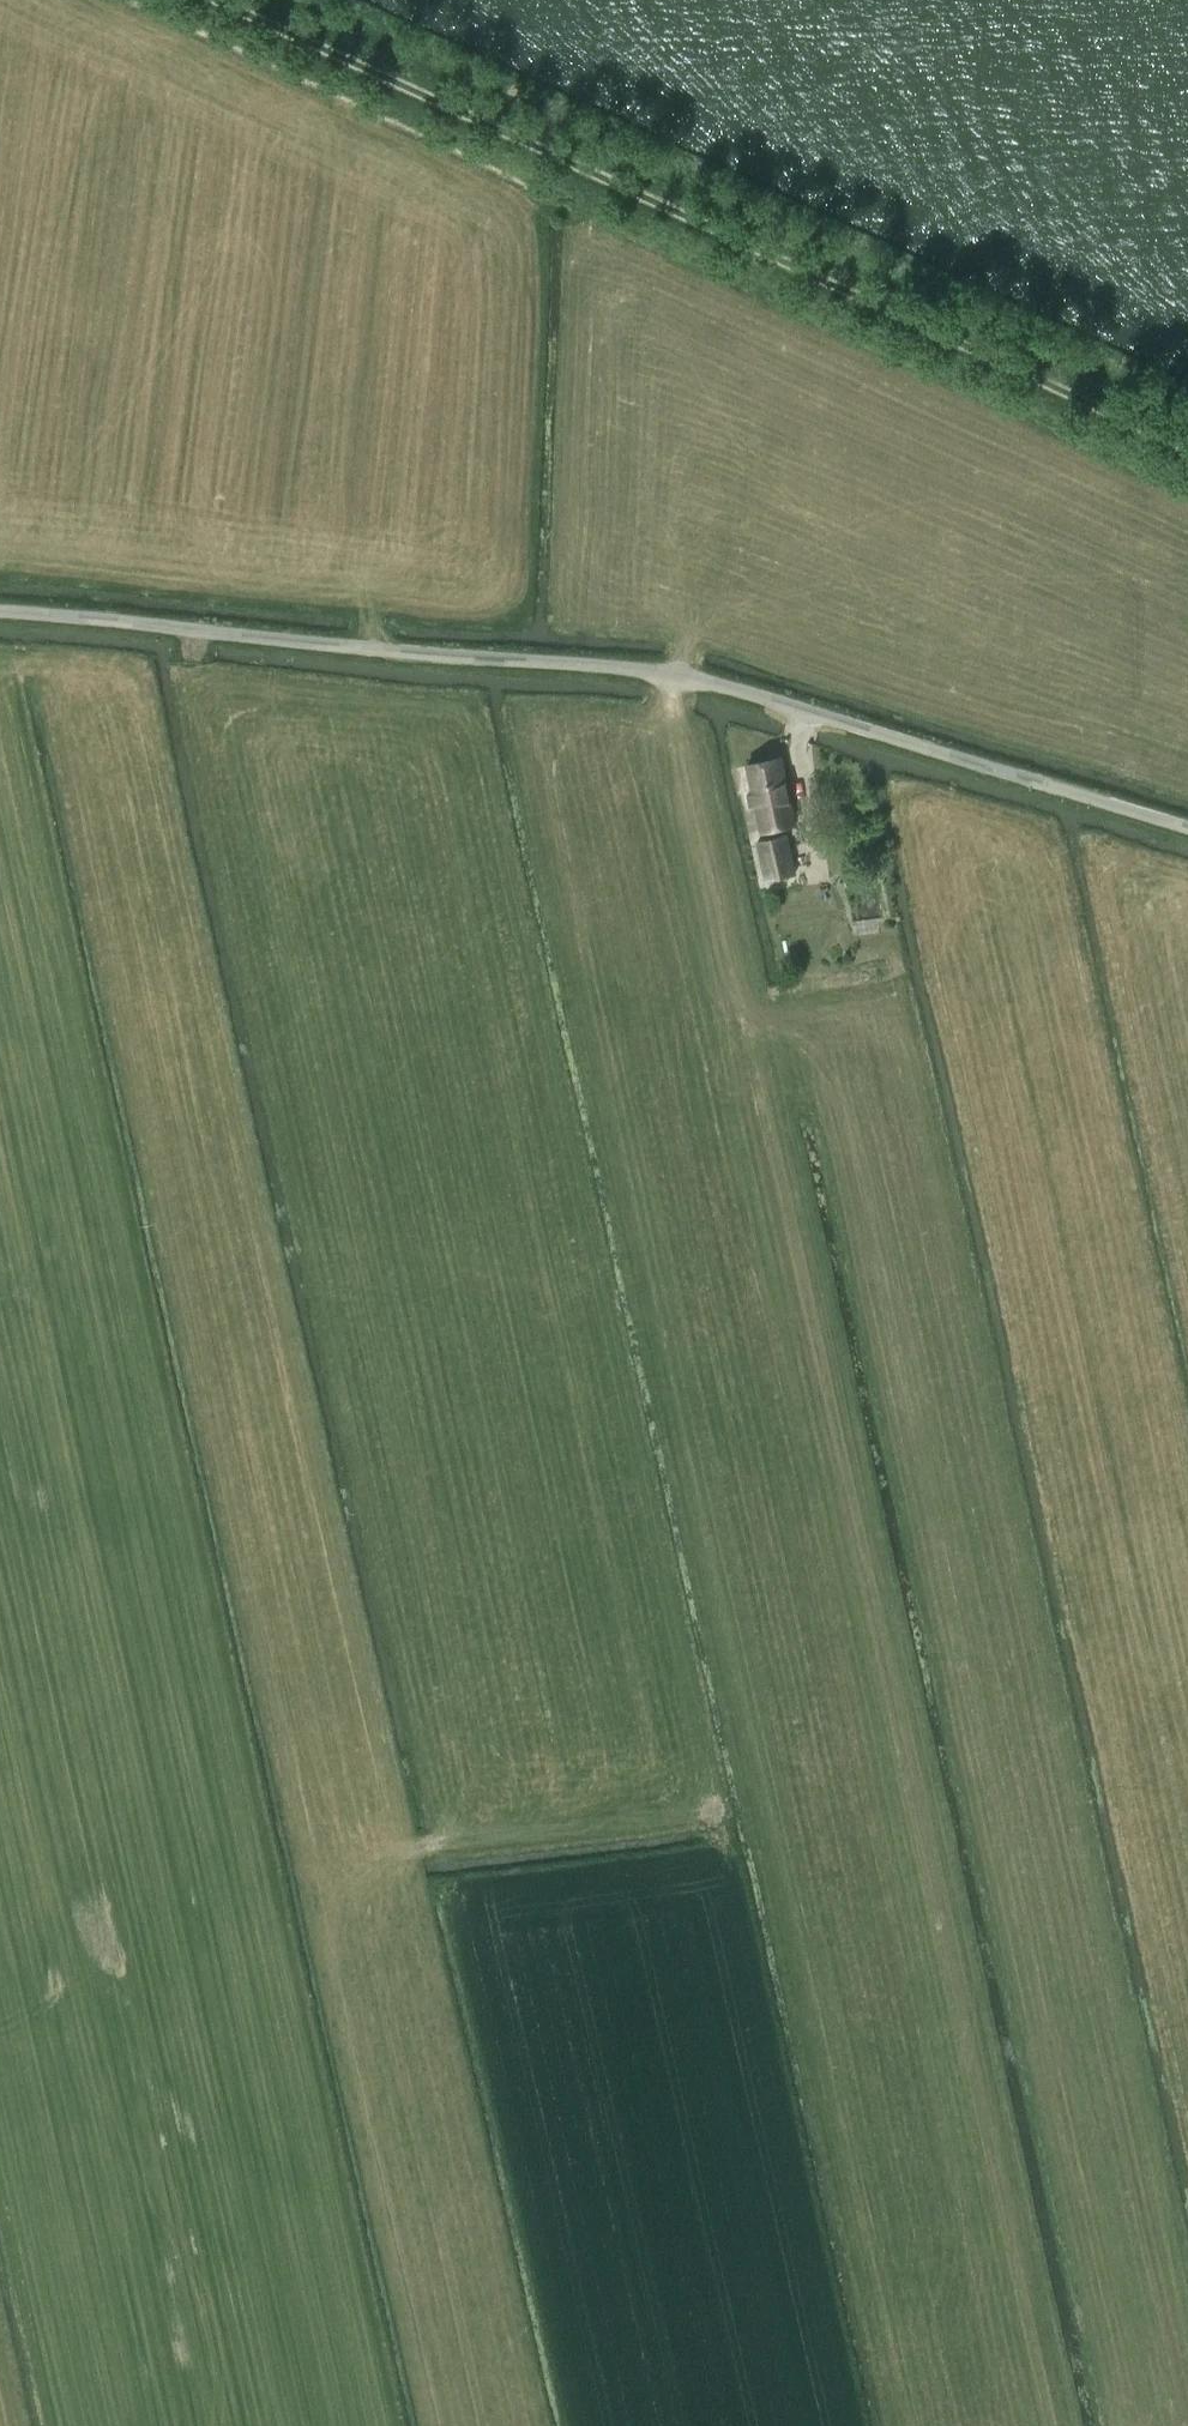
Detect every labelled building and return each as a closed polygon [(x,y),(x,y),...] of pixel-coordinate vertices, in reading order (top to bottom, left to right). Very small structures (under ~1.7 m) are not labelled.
[(783,758),(747,766),(753,795),(748,795),(751,807),(756,806),(760,832),(767,831),(768,837),(757,839),(764,881),(798,875),(791,833),(783,834),(782,828),(797,826),(783,758)]
